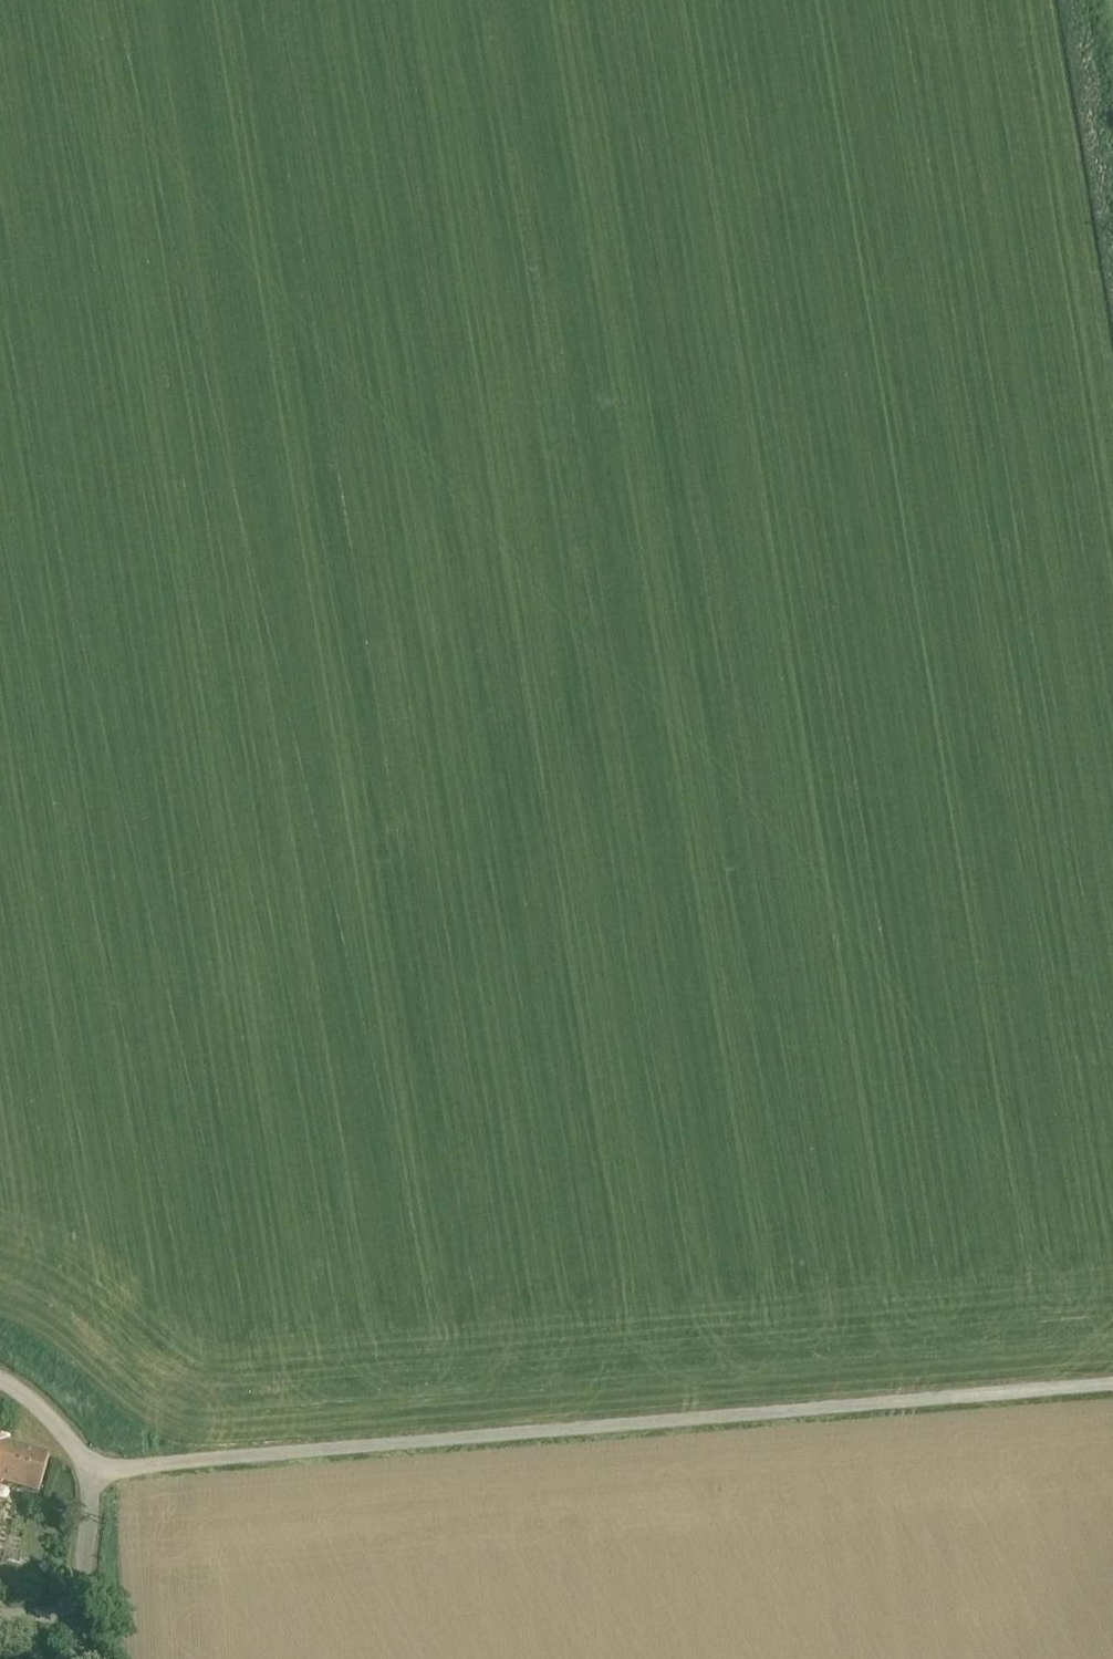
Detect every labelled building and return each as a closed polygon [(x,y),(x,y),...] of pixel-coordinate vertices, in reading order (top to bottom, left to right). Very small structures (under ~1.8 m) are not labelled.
[(8,1448),(9,1447),(0,1444),(0,1475),(8,1448)] [(0,1475),(0,1486),(36,1497),(48,1460),(8,1448),(0,1475)]
